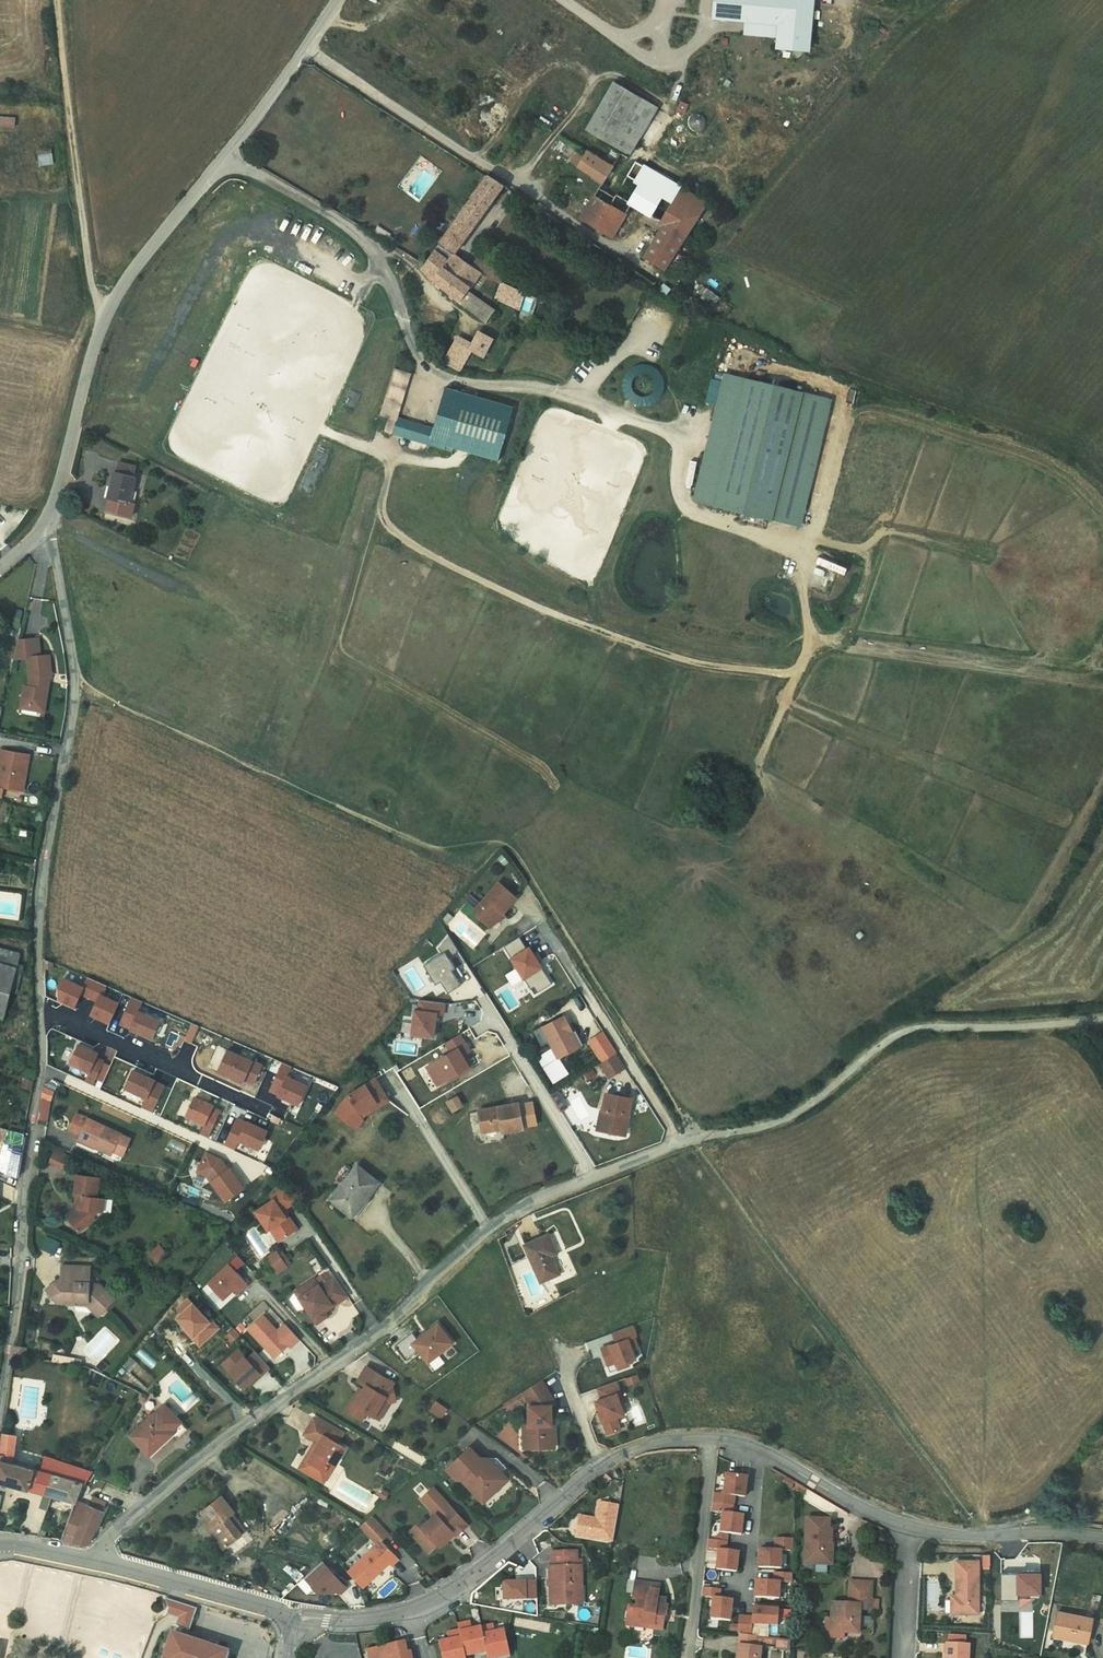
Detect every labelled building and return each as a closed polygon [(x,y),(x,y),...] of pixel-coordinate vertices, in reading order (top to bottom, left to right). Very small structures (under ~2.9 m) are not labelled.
[(775,24),(773,50),(806,53),(810,0),(714,0),(712,20),(775,24)] [(658,108),(614,82),(586,130),(630,155),(658,108)] [(0,118),(0,126),(14,127),(15,119),(0,118)] [(52,164),(50,150),(40,151),(42,166),(52,164)] [(590,151),(577,167),(602,182),(603,182),(613,166),(612,166),(590,151)] [(621,152),(612,166),(613,166),(603,182),(602,182),(599,188),(615,198),(617,195),(631,203),(642,184),(628,175),(636,160),(621,152)] [(679,187),(636,160),(628,175),(642,184),(631,203),(649,214),(661,195),(671,201),(679,187)] [(504,185),(488,174),(439,245),(453,255),(454,253),(484,213),(486,214),(488,212),(486,210),(504,185)] [(707,203),(679,187),(671,201),(660,221),(665,224),(666,224),(686,235),(707,203)] [(594,195),(581,218),(612,238),(626,214),(594,195)] [(666,224),(665,224),(644,257),(664,270),(686,235),(666,224)] [(453,255),(439,245),(422,270),(433,280),(460,302),(481,272),(479,271),(473,267),(454,253),(453,255)] [(499,282),(501,283),(504,277),(486,266),(481,272),(488,278),(491,280),(494,281),(499,282)] [(474,296),(488,278),(481,272),(460,302),(486,322),(495,311),(474,296)] [(724,291),(700,273),(696,279),(708,288),(719,297),(724,291)] [(524,292),(501,283),(499,291),(496,299),(519,309),(524,292)] [(719,297),(708,288),(700,298),(712,307),(719,297)] [(537,298),(524,292),(519,309),(514,326),(527,330),(537,298)] [(492,340),(479,333),(472,346),(470,349),(472,350),(483,356),(492,340)] [(459,371),(472,350),(470,349),(472,346),(456,337),(443,363),(459,371)] [(631,369),(627,375),(624,381),(624,388),(626,395),(630,400),(637,404),(643,405),(650,404),(656,401),(661,396),(664,389),(664,382),(661,375),(657,370),(651,366),(644,365),(637,366),(631,369)] [(409,374),(393,369),(388,383),(406,386),(409,374)] [(827,397),(725,373),(695,496),(796,524),(827,397)] [(406,386),(388,383),(381,411),(379,416),(396,421),(397,417),(406,386)] [(444,386),(433,427),(397,417),(396,421),(392,434),(497,463),(513,405),(444,386)] [(133,477),(136,467),(117,462),(115,472),(114,472),(110,486),(112,487),(106,510),(131,516),(134,504),(129,502),(131,490),(134,491),(137,479),(134,478),(135,477),(133,477)] [(39,638),(18,640),(14,659),(28,658),(29,677),(33,677),(31,687),(28,687),(25,686),(21,704),(41,707),(43,692),(46,690),(48,691),(49,682),(45,681),(46,676),(50,675),(51,675),(49,655),(40,656),(39,638)] [(41,707),(21,704),(21,708),(44,712),(48,691),(46,690),(43,692),(41,707)] [(1,798),(3,787),(15,789),(18,787),(20,779),(22,779),(23,774),(26,775),(29,755),(1,750),(0,754),(0,798),(1,798)] [(23,791),(26,775),(23,774),(22,779),(20,779),(18,787),(15,789),(23,791)] [(34,832),(16,828),(14,838),(32,841),(34,832)] [(499,882),(473,912),(490,928),(516,898),(499,882)] [(449,935),(439,948),(442,953),(424,965),(436,984),(441,981),(448,992),(461,984),(457,978),(461,976),(449,957),(459,951),(449,935)] [(543,960),(538,952),(534,954),(530,948),(528,949),(520,936),(504,946),(517,967),(516,968),(523,979),(524,978),(531,989),(534,987),(538,992),(552,983),(542,967),(539,969),(536,964),(543,960)] [(17,966),(21,953),(0,948),(0,962),(17,966)] [(53,962),(44,959),(44,970),(53,969),(53,962)] [(17,966),(0,962),(0,1019),(4,1019),(11,990),(17,966)] [(23,968),(17,966),(11,990),(17,992),(23,968)] [(91,1014),(110,1023),(119,1003),(102,996),(107,986),(88,977),(83,988),(63,979),(58,989),(59,1000),(75,1007),(81,993),(98,1001),(91,1014)] [(143,1002),(131,996),(120,1023),(131,1028),(130,1029),(152,1039),(160,1021),(139,1012),(143,1002)] [(420,1000),(419,1011),(415,1011),(412,1034),(434,1037),(436,1014),(443,1015),(445,1003),(420,1000)] [(558,1058),(577,1048),(569,1033),(572,1032),(564,1016),(542,1027),(543,1028),(549,1041),(558,1058)] [(549,1041),(543,1028),(536,1031),(543,1044),(549,1041)] [(572,1032),(569,1033),(577,1048),(583,1045),(575,1030),(572,1032)] [(601,1063),(614,1055),(617,1053),(603,1032),(587,1041),(601,1063)] [(445,1043),(451,1053),(426,1067),(437,1086),(469,1067),(462,1056),(470,1052),(459,1034),(445,1043)] [(98,1053),(78,1045),(70,1064),(89,1072),(84,1082),(93,1086),(104,1062),(96,1058),(98,1053)] [(216,1047),(208,1067),(214,1069),(222,1049),(216,1047)] [(252,1062),(227,1051),(218,1073),(243,1083),(245,1080),(255,1084),(263,1066),(252,1061),(252,1062)] [(614,1055),(601,1063),(610,1077),(623,1069),(614,1055)] [(866,1071),(872,1065),(867,1060),(860,1065),(866,1071)] [(292,1067),(282,1063),(270,1091),(279,1095),(279,1096),(299,1105),(308,1086),(288,1077),(292,1067)] [(155,1081),(133,1071),(125,1089),(146,1098),(142,1108),(153,1113),(165,1087),(154,1082),(155,1081)] [(591,1071),(585,1074),(588,1080),(594,1076),(591,1071)] [(349,1095),(335,1112),(351,1125),(360,1113),(377,1102),(379,1106),(389,1100),(375,1078),(349,1095)] [(33,1082),(24,1080),(23,1087),(32,1090),(33,1082)] [(44,1088),(43,1088),(41,1097),(50,1100),(51,1100),(53,1092),(44,1088)] [(632,1098),(606,1093),(603,1110),(606,1110),(602,1131),(618,1134),(620,1126),(626,1127),(628,1118),(626,1118),(627,1114),(629,1115),(632,1098)] [(50,1100),(41,1097),(37,1120),(47,1122),(50,1100)] [(213,1106),(194,1097),(186,1116),(204,1125),(200,1135),(208,1139),(220,1112),(212,1108),(213,1106)] [(453,1112),(462,1106),(457,1097),(448,1102),(453,1112)] [(360,1113),(351,1125),(356,1129),(363,1120),(362,1117),(379,1106),(377,1102),(360,1113)] [(479,1111),(483,1131),(503,1128),(503,1132),(522,1128),(522,1127),(519,1106),(518,1104),(479,1111)] [(519,1106),(522,1127),(535,1124),(531,1104),(519,1106)] [(602,1131),(606,1110),(603,1110),(601,1109),(597,1130),(602,1131)] [(80,1137),(79,1140),(96,1148),(97,1145),(112,1152),(113,1151),(123,1156),(131,1138),(77,1113),(69,1132),(80,1137)] [(246,1124),(236,1119),(224,1146),(234,1150),(238,1141),(258,1150),(267,1132),(246,1123),(246,1124)] [(11,1125),(9,1131),(24,1134),(25,1128),(11,1125)] [(625,1135),(626,1127),(620,1126),(618,1134),(625,1135)] [(24,1134),(9,1131),(0,1128),(0,1155),(3,1156),(0,1165),(0,1169),(16,1177),(24,1134)] [(97,1145),(96,1148),(111,1155),(112,1152),(97,1145)] [(69,1155),(56,1149),(52,1159),(65,1164),(69,1155)] [(220,1159),(206,1152),(197,1171),(206,1175),(225,1200),(243,1186),(229,1168),(227,1169),(222,1163),(220,1164),(218,1161),(220,1159)] [(353,1216),(379,1183),(357,1166),(331,1199),(353,1216)] [(93,1216),(99,1211),(103,1212),(105,1199),(97,1198),(100,1178),(77,1175),(74,1196),(76,1196),(79,1196),(78,1208),(74,1210),(67,1216),(79,1232),(96,1219),(93,1216)] [(297,1201),(286,1186),(271,1196),(274,1200),(256,1212),(268,1230),(270,1229),(279,1241),(297,1229),(289,1216),(286,1217),(282,1211),(284,1209),(297,1201)] [(541,1282),(559,1274),(551,1256),(557,1253),(549,1235),(525,1245),(541,1282)] [(59,1243),(46,1237),(41,1248),(54,1254),(59,1243)] [(267,1258),(272,1265),(281,1258),(279,1255),(277,1252),(267,1258)] [(280,1253),(279,1255),(281,1258),(272,1265),(277,1272),(290,1264),(282,1252),(280,1253)] [(222,1298),(232,1288),(236,1292),(247,1282),(228,1262),(207,1282),(222,1298)] [(90,1267),(62,1266),(61,1278),(63,1279),(58,1284),(56,1282),(47,1289),(58,1303),(62,1303),(66,1300),(75,1301),(75,1304),(75,1305),(77,1310),(80,1311),(95,1313),(102,1313),(115,1299),(100,1285),(95,1291),(89,1286),(89,1285),(90,1267)] [(348,1296),(335,1277),(320,1287),(315,1279),(302,1287),(307,1293),(300,1298),(317,1323),(327,1316),(324,1312),(323,1310),(328,1307),(329,1308),(348,1296)] [(302,1287),(295,1291),(300,1298),(307,1293),(302,1287)] [(198,1346),(218,1328),(212,1322),(210,1323),(188,1299),(176,1310),(181,1315),(175,1321),(198,1346)] [(263,1315),(249,1328),(275,1355),(288,1343),(290,1345),(299,1338),(285,1323),(277,1330),(263,1315)] [(413,1333),(395,1347),(406,1361),(419,1351),(428,1362),(453,1343),(438,1324),(418,1340),(413,1333)] [(633,1325),(612,1333),(616,1343),(601,1348),(607,1365),(615,1362),(618,1369),(629,1365),(628,1362),(635,1359),(632,1349),(638,1346),(634,1337),(637,1336),(633,1325)] [(234,1326),(226,1334),(231,1340),(239,1332),(234,1326)] [(609,1334),(595,1341),(598,1346),(612,1339),(609,1334)] [(13,1354),(26,1356),(28,1349),(14,1346),(13,1354)] [(239,1348),(228,1358),(235,1365),(230,1370),(244,1386),(260,1372),(262,1374),(270,1366),(256,1350),(248,1357),(239,1348)] [(131,1357),(123,1366),(130,1372),(138,1363),(131,1357)] [(228,1358),(223,1362),(230,1370),(235,1365),(228,1358)] [(615,1362),(607,1365),(610,1372),(618,1369),(615,1362)] [(394,1383),(367,1367),(358,1381),(366,1386),(363,1390),(360,1396),(356,1394),(347,1410),(362,1419),(367,1412),(374,1416),(386,1397),(394,1395),(392,1386),(394,1383)] [(636,1375),(627,1378),(629,1385),(639,1381),(636,1375)] [(544,1448),(543,1435),(554,1435),(554,1424),(551,1425),(551,1406),(555,1403),(541,1380),(522,1392),(531,1406),(529,1406),(529,1425),(529,1435),(523,1435),(524,1449),(544,1448)] [(616,1381),(598,1388),(602,1399),(596,1402),(599,1410),(608,1434),(620,1430),(616,1418),(624,1415),(620,1404),(617,1395),(620,1393),(616,1381)] [(142,1393),(139,1398),(144,1401),(147,1396),(142,1393)] [(396,1401),(394,1395),(386,1397),(374,1416),(379,1419),(390,1402),(396,1401)] [(447,1409),(436,1401),(430,1410),(441,1418),(447,1409)] [(131,1435),(149,1455),(173,1433),(178,1438),(188,1429),(165,1404),(131,1435)] [(325,1471),(331,1461),(335,1464),(336,1464),(346,1448),(337,1443),(342,1434),(314,1418),(304,1435),(316,1441),(319,1443),(315,1451),(311,1449),(300,1469),(317,1479),(323,1470),(325,1471)] [(82,1483),(82,1484),(85,1485),(93,1472),(45,1456),(40,1471),(22,1466),(23,1463),(16,1461),(16,1464),(13,1464),(17,1435),(3,1433),(0,1454),(0,1482),(45,1494),(52,1474),(82,1483)] [(555,1448),(554,1435),(543,1435),(544,1448),(555,1448)] [(316,1441),(311,1449),(315,1451),(319,1443),(316,1441)] [(456,1479),(459,1477),(475,1494),(485,1485),(492,1493),(508,1479),(501,1472),(499,1474),(497,1472),(499,1470),(488,1458),(479,1458),(470,1447),(446,1469),(456,1479)] [(325,1471),(323,1470),(317,1479),(324,1483),(335,1464),(331,1461),(325,1471)] [(82,1483),(52,1474),(45,1494),(75,1503),(76,1501),(82,1484),(82,1483)] [(714,1492),(713,1501),(734,1504),(735,1495),(745,1496),(748,1476),(727,1474),(725,1493),(714,1492)] [(782,1484),(791,1489),(795,1481),(787,1476),(782,1484)] [(806,1488),(799,1484),(796,1489),(802,1494),(806,1488)] [(483,1502),(492,1493),(485,1485),(475,1494),(483,1502)] [(597,1488),(591,1493),(597,1499),(602,1494),(597,1488)] [(443,1520),(454,1510),(435,1489),(424,1499),(436,1513),(443,1520)] [(389,1493),(384,1490),(380,1497),(385,1500),(389,1493)] [(94,1497),(90,1505),(102,1511),(106,1503),(94,1497)] [(224,1548),(241,1534),(228,1517),(232,1514),(234,1512),(222,1497),(203,1512),(211,1522),(215,1527),(210,1531),(224,1548)] [(87,1505),(76,1501),(62,1541),(68,1543),(74,1544),(87,1505)] [(734,1504),(713,1502),(712,1511),(724,1513),(722,1532),(742,1535),(744,1514),(733,1513),(734,1504)] [(599,1503),(596,1519),(580,1516),(577,1535),(613,1541),(619,1506),(599,1503)] [(90,1505),(88,1504),(87,1505),(74,1544),(88,1544),(104,1511),(102,1511),(90,1505)] [(468,1525),(454,1510),(443,1520),(436,1513),(427,1522),(421,1527),(423,1530),(415,1537),(428,1552),(437,1544),(452,1531),(454,1534),(456,1536),(468,1525)] [(246,1531),(232,1514),(228,1517),(241,1534),(246,1531)] [(389,1534),(372,1515),(360,1526),(377,1544),(382,1541),(389,1534)] [(409,1531),(415,1537),(423,1530),(421,1527),(427,1522),(424,1518),(409,1531)] [(830,1519),(807,1519),(806,1552),(812,1552),(811,1564),(833,1564),(833,1549),(832,1549),(832,1529),(830,1529),(830,1519)] [(215,1527),(211,1522),(206,1526),(210,1531),(215,1527)] [(48,1527),(42,1525),(38,1537),(44,1538),(48,1527)] [(452,1531),(437,1544),(440,1547),(454,1534),(452,1531)] [(776,1549),(760,1549),(759,1568),(781,1568),(782,1550),(794,1551),(794,1538),(776,1538),(776,1549)] [(727,1541),(709,1539),(708,1548),(719,1550),(717,1569),(737,1571),(740,1551),(726,1550),(727,1541)] [(393,1565),(399,1559),(382,1541),(377,1544),(348,1572),(362,1587),(372,1578),(373,1579),(390,1563),(393,1565)] [(550,1567),(551,1604),(578,1604),(578,1586),(582,1586),(581,1566),(577,1566),(577,1561),(577,1552),(553,1552),(553,1567),(550,1567)] [(957,1613),(979,1613),(979,1561),(957,1561),(957,1596),(957,1613)] [(317,1566),(305,1577),(318,1591),(334,1592),(337,1589),(340,1593),(347,1587),(330,1569),(324,1575),(317,1566)] [(775,1581),(757,1579),(755,1597),(779,1598),(781,1582),(793,1583),(793,1573),(775,1572),(775,1581)] [(1040,1574),(1017,1574),(1017,1596),(1041,1595),(1040,1574)] [(644,1624),(654,1625),(654,1628),(663,1629),(664,1619),(662,1618),(662,1614),(667,1615),(668,1606),(665,1605),(666,1599),(658,1598),(659,1590),(652,1589),(653,1584),(635,1581),(633,1599),(637,1599),(636,1607),(629,1606),(627,1621),(635,1622),(637,1620),(644,1621),(644,1624)] [(505,1599),(537,1598),(537,1582),(506,1582),(504,1584),(505,1599)] [(849,1604),(833,1603),(832,1619),(832,1620),(836,1620),(835,1632),(845,1632),(859,1633),(860,1609),(871,1609),(871,1600),(872,1583),(850,1582),(849,1604)] [(721,1589),(703,1587),(702,1596),(714,1598),(711,1618),(731,1621),(733,1599),(720,1598),(721,1589)] [(176,1617),(174,1624),(188,1629),(196,1608),(168,1598),(162,1612),(176,1617)] [(753,1617),(739,1616),(738,1633),(752,1635),(753,1624),(778,1626),(780,1610),(753,1608),(753,1617)] [(1093,1618),(1058,1612),(1054,1632),(1069,1635),(1069,1639),(1088,1643),(1093,1618)] [(835,1632),(836,1620),(832,1620),(832,1619),(827,1619),(826,1637),(844,1637),(845,1632),(835,1632)] [(626,1624),(654,1628),(654,1625),(644,1624),(644,1621),(637,1620),(635,1622),(627,1621),(626,1624)] [(440,1641),(443,1657),(466,1657),(466,1655),(475,1654),(474,1651),(480,1649),(481,1652),(487,1651),(488,1657),(491,1657),(498,1657),(497,1654),(503,1652),(504,1655),(511,1654),(506,1630),(496,1632),(494,1624),(473,1629),(471,1621),(459,1624),(460,1629),(448,1632),(450,1639),(440,1641)] [(171,1632),(163,1657),(226,1657),(229,1651),(171,1632)] [(762,1637),(740,1634),(739,1645),(761,1648),(762,1637)] [(949,1635),(949,1644),(965,1644),(966,1636),(949,1635)] [(372,1648),(374,1657),(412,1657),(410,1651),(407,1652),(405,1641),(372,1648)] [(970,1645),(965,1644),(949,1644),(947,1644),(946,1657),(969,1657),(970,1645)] [(739,1645),(737,1657),(760,1657),(762,1648),(761,1648),(739,1645)]
